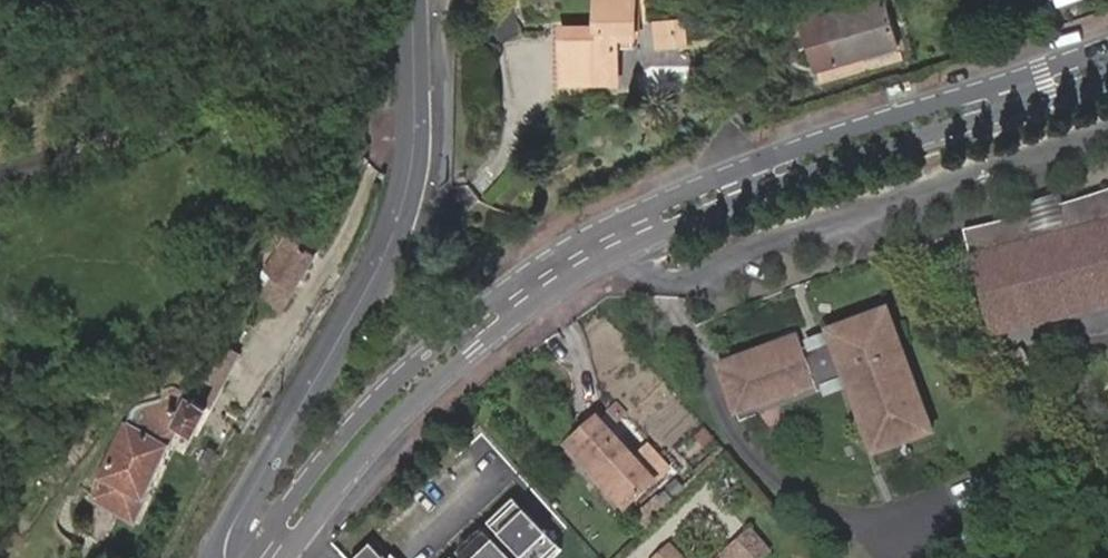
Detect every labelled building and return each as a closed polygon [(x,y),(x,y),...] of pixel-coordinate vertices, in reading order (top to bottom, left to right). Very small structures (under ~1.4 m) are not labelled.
[(635,0),(596,0),(597,36),(561,37),(563,93),(619,91),(618,59),(635,58),(635,0)] [(804,27),(820,73),(901,45),(886,0),(884,0),(804,27)] [(684,18),(654,21),(657,45),(686,41),(684,18)] [(986,325),(1107,286),(1107,183),(1053,199),(1047,201),(1051,214),(1032,220),(1027,207),(1019,210),(1017,210),(960,226),(986,325)] [(1017,201),(1019,210),(1027,207),(1032,220),(1051,214),(1047,201),(1053,199),(1051,191),(1031,197),(1017,201)] [(323,248),(294,229),(269,264),(277,269),(261,289),(281,305),(297,283),(323,248)] [(1107,300),(1107,286),(986,325),(988,330),(1107,300)] [(884,430),(889,447),(890,447),(931,432),(888,311),(846,326),(847,334),(830,339),(829,332),(800,342),(797,339),(718,368),(732,407),(760,396),(763,404),(815,386),(817,393),(847,381),(866,436),(884,430)] [(847,334),(846,326),(829,332),(830,339),(847,334)] [(145,397),(93,488),(138,513),(189,421),(197,424),(226,373),(238,351),(220,344),(209,363),(192,389),(172,378),(166,383),(160,394),(145,397)] [(1004,352),(1023,374),(1031,370),(1018,344),(1004,352)] [(735,414),(763,404),(760,396),(732,407),(735,414)] [(598,418),(568,446),(627,508),(669,469),(647,446),(636,457),(598,418)] [(872,453),(889,447),(884,430),(866,436),(872,453)] [(563,549),(516,499),(453,557),(553,557),(563,549)] [(719,557),(770,557),(776,552),(755,528),(719,557)] [(360,557),(385,557),(373,545),(360,557)] [(674,547),(662,557),(684,557),(674,547)]
